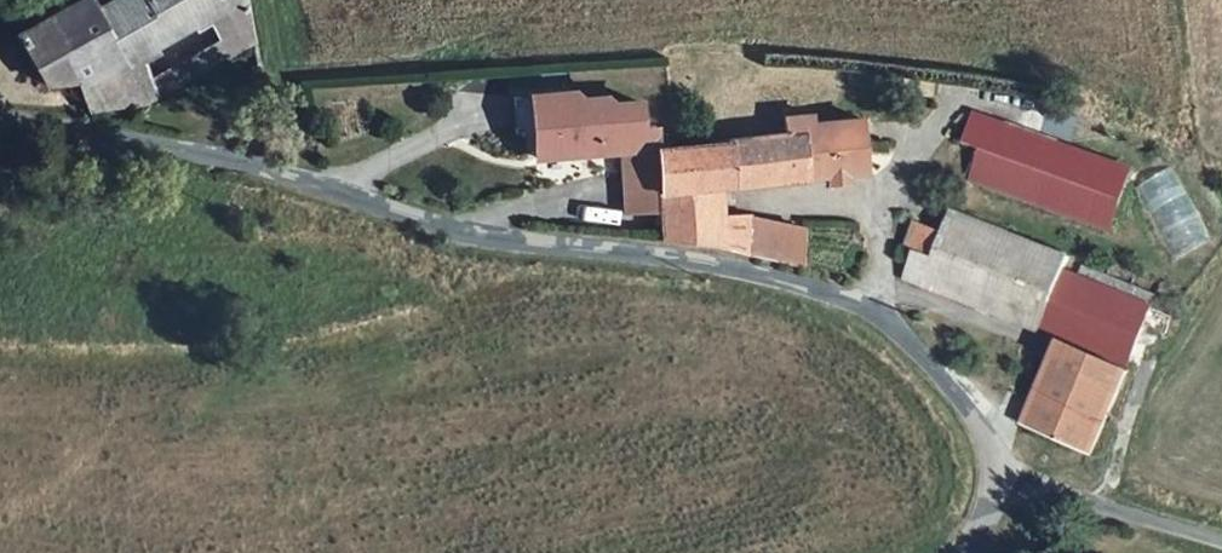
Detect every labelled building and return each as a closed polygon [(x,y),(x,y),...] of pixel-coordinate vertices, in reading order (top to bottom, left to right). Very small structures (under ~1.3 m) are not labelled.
[(250,11),(248,0),(111,0),(101,7),(96,0),(79,0),(15,39),(11,44),(45,84),(48,88),(80,78),(92,107),(147,104),(162,95),(158,89),(155,83),(142,61),(210,27),(221,23),(222,23),(241,15),(250,11)] [(228,40),(234,53),(256,39),(255,36),(250,11),(241,15),(245,31),(228,40)] [(241,15),(222,23),(228,40),(245,31),(241,15)] [(228,40),(175,71),(182,84),(234,53),(228,40)] [(182,84),(175,71),(155,83),(158,89),(162,95),(182,84)] [(536,127),(537,153),(617,151),(654,144),(662,143),(660,123),(643,124),(641,98),(615,100),(607,93),(583,95),(576,88),(533,91),(536,127)] [(533,91),(516,92),(518,128),(536,127),(533,91)] [(774,138),(677,142),(681,189),(725,187),(856,178),(862,174),(861,128),(815,132),(814,119),(785,120),(786,136),(774,138)] [(1111,229),(1129,177),(975,125),(967,153),(985,159),(978,185),(1111,229)] [(662,143),(654,144),(657,181),(661,190),(681,189),(677,142),(662,143)] [(620,214),(663,212),(661,190),(657,181),(654,144),(653,144),(617,151),(620,214)] [(681,189),(661,190),(663,212),(664,220),(665,238),(687,239),(724,248),(725,216),(725,187),(681,189)] [(898,253),(907,256),(898,281),(1118,360),(1144,285),(940,213),(933,233),(907,225),(898,253)] [(725,216),(724,248),(803,266),(807,230),(754,219),(754,218),(725,216)] [(1077,448),(1108,364),(1038,339),(1008,423),(1077,448)]
